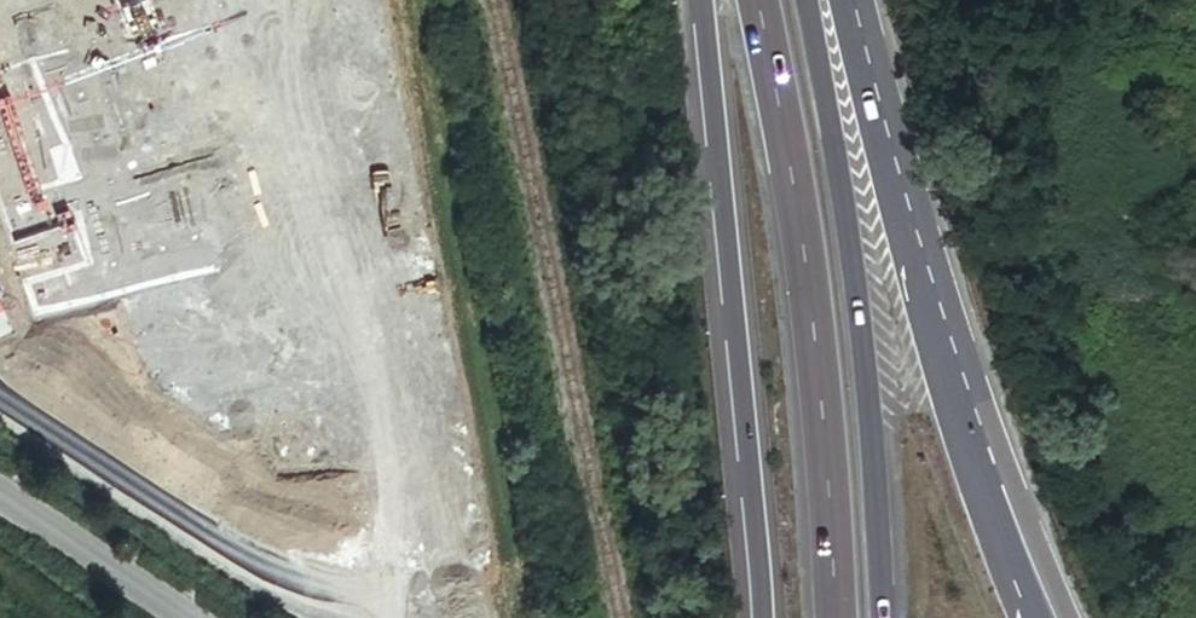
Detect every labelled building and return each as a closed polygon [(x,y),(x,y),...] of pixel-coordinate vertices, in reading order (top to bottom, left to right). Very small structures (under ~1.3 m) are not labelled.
[(525,524),(537,522),(532,499),(521,501),(525,524)]
